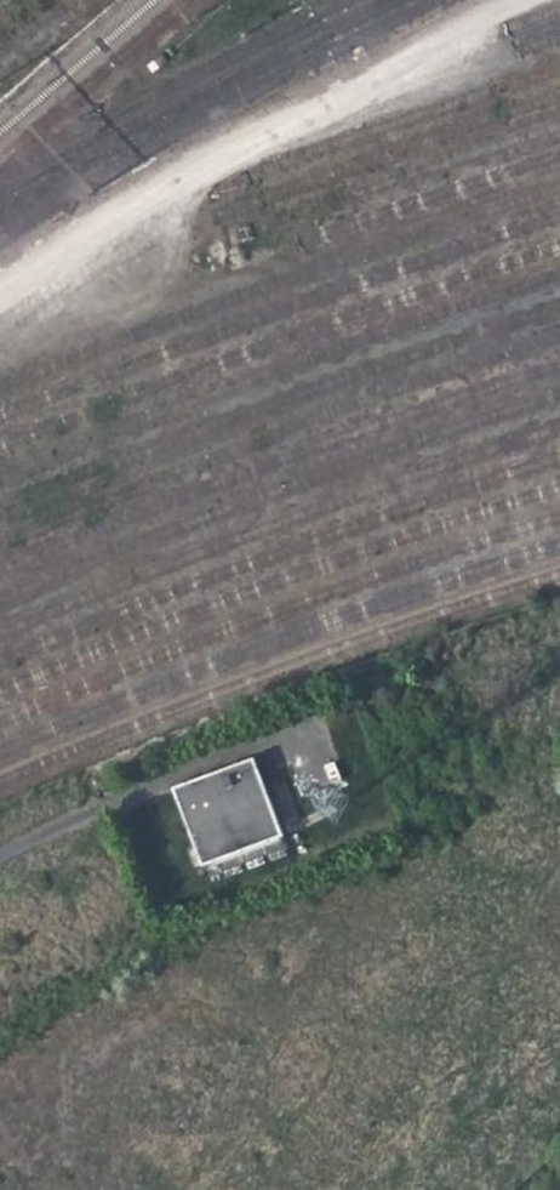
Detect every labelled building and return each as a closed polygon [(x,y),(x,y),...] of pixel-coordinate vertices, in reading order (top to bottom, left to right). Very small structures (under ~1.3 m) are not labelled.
[(254,760),(174,788),(201,865),(281,837),(254,760)]
